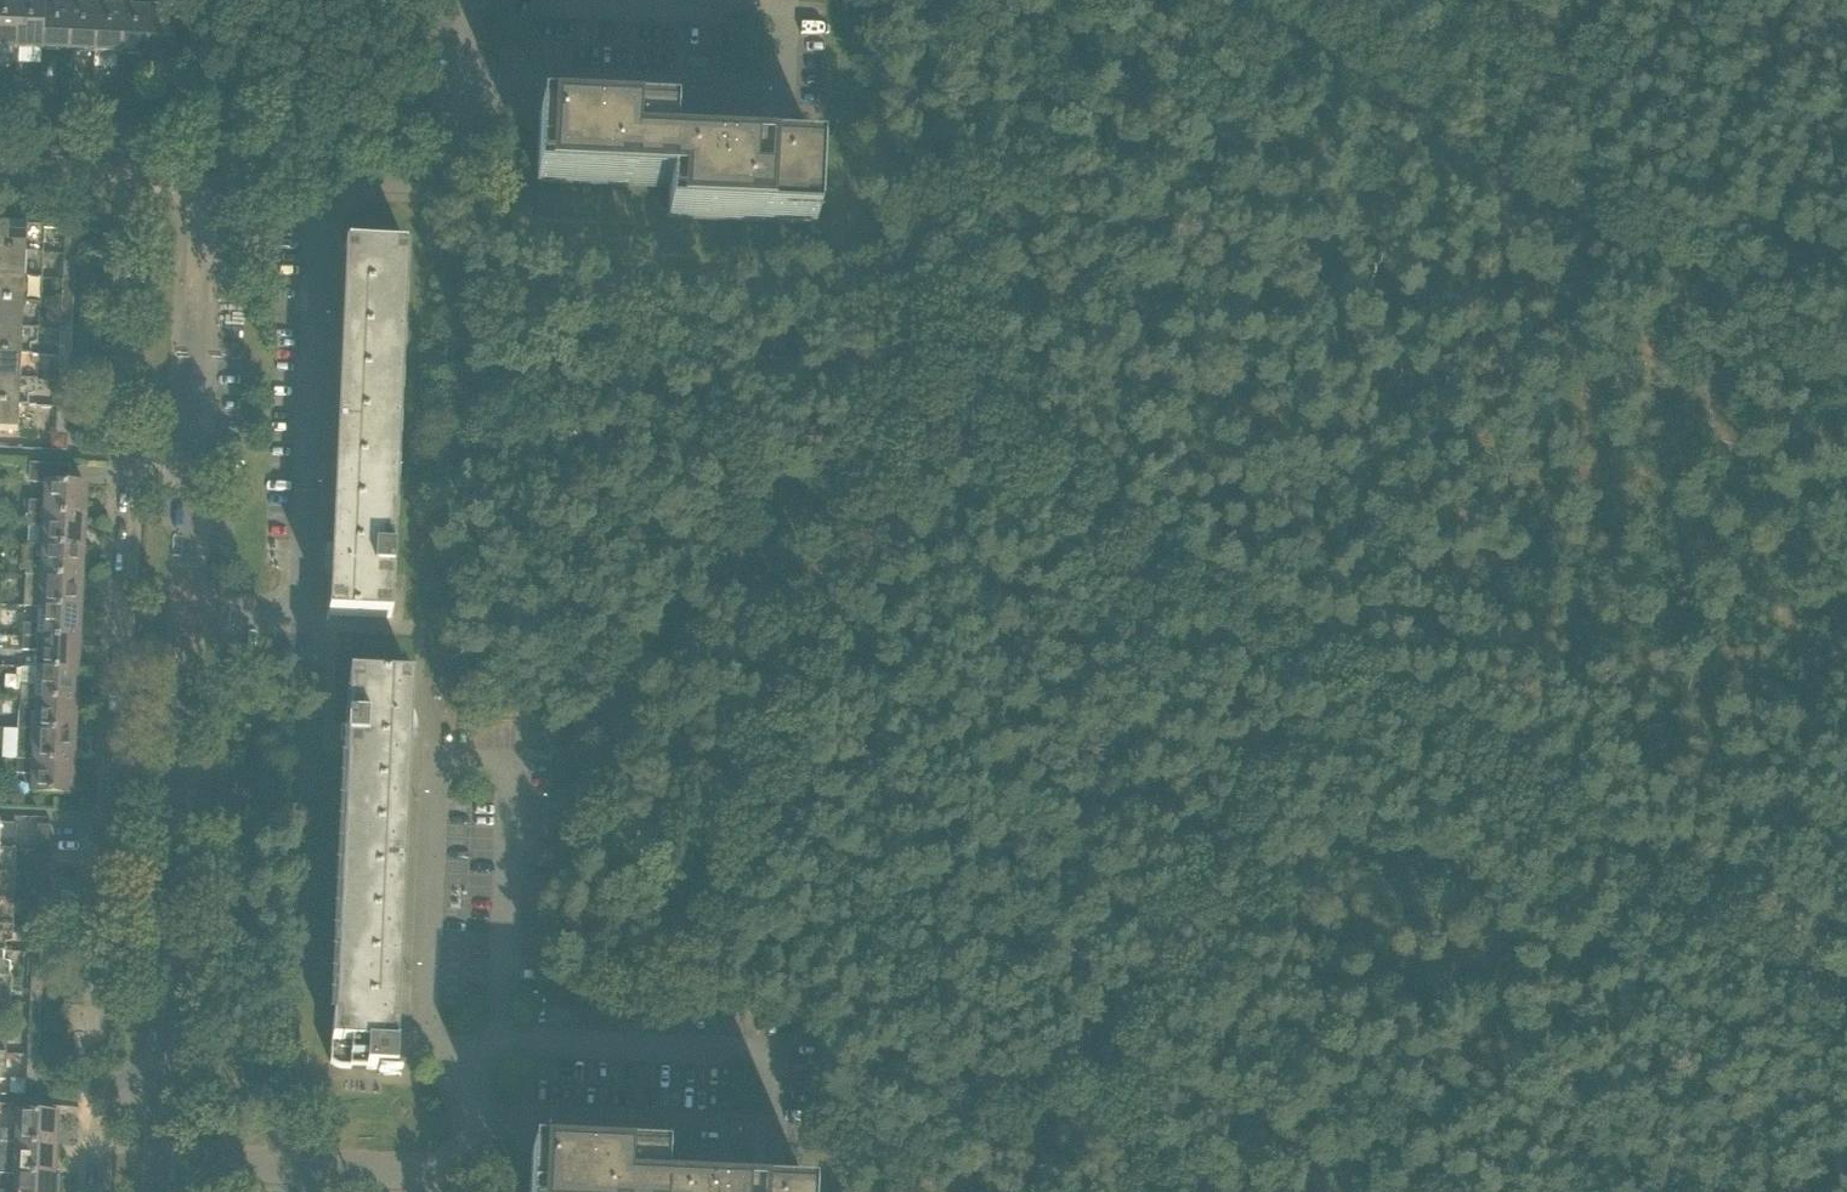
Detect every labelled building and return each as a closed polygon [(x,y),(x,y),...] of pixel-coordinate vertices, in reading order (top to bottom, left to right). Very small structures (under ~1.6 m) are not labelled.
[(16,49),(18,0),(0,0),(0,48),(16,49)] [(16,49),(42,50),(44,6),(28,6),(29,0),(18,0),(16,49)] [(44,6),(42,50),(68,51),(70,0),(58,0),(58,1),(59,1),(59,7),(44,6)] [(68,51),(94,52),(96,3),(81,2),(81,0),(70,0),(68,51)] [(94,52),(120,53),(122,0),(112,0),(112,4),(96,3),(94,52)] [(120,53),(146,55),(148,5),(133,5),(134,0),(122,0),(120,53)] [(146,55),(173,56),(176,0),(163,0),(164,0),(164,6),(148,5),(146,55)] [(106,92),(105,106),(116,107),(117,92),(106,92)] [(672,152),(672,148),(673,123),(672,122),(620,119),(621,115),(622,115),(623,106),(621,106),(621,110),(576,108),(555,108),(555,112),(539,112),(536,178),(537,178),(537,179),(669,185),(671,152),(672,152)] [(671,152),(669,185),(668,214),(669,214),(669,215),(815,221),(815,220),(816,220),(819,159),(818,159),(818,158),(753,155),(753,151),(754,151),(754,142),(752,142),(752,146),(708,144),(708,145),(686,144),(686,149),(672,148),(672,152),(671,152)] [(25,252),(25,246),(43,242),(43,227),(26,226),(7,225),(0,225),(0,251),(25,252)] [(65,228),(64,248),(75,249),(76,228),(65,228)] [(391,615),(390,615),(406,251),(407,251),(407,249),(345,246),(345,248),(353,248),(340,547),(330,547),(327,615),(391,617),(391,615)] [(5,277),(23,278),(41,279),(42,264),(24,259),(25,253),(25,252),(0,251),(0,277),(5,277)] [(75,260),(63,259),(62,279),(74,280),(75,260)] [(22,303),(22,304),(33,304),(33,303),(33,295),(23,295),(23,278),(5,277),(0,277),(0,302),(22,303)] [(62,279),(61,300),(73,300),(74,280),(62,279)] [(306,294),(289,295),(290,318),(307,317),(306,294)] [(3,328),(21,329),(21,328),(22,304),(22,303),(0,302),(0,328),(3,328)] [(61,310),(60,330),(72,331),(73,311),(61,310)] [(20,354),(21,329),(3,328),(0,328),(0,353),(20,354)] [(60,330),(59,350),(71,351),(72,331),(60,330)] [(304,340),(295,339),(294,368),(303,368),(304,340)] [(1,379),(19,380),(19,379),(20,355),(20,354),(0,353),(0,379),(1,379)] [(59,361),(58,381),(69,382),(70,362),(59,361)] [(18,405),(18,406),(28,406),(28,405),(29,381),(29,380),(19,379),(19,380),(1,379),(0,379),(0,404),(18,405)] [(58,381),(57,401),(69,402),(69,382),(58,381)] [(17,431),(17,430),(16,430),(18,406),(18,405),(0,404),(0,431),(17,431)] [(68,413),(56,412),(56,433),(67,433),(68,413)] [(28,501),(28,514),(83,516),(85,485),(69,484),(70,465),(29,463),(28,477),(34,483),(47,484),(46,502),(28,501)] [(83,516),(28,514),(27,527),(45,528),(44,545),(82,547),(83,516)] [(26,545),(25,575),(81,578),(82,547),(44,545),(26,545)] [(25,575),(24,589),(24,606),(41,606),(41,607),(79,609),(81,578),(25,575)] [(23,624),(22,637),(78,639),(79,609),(41,607),(40,625),(23,624)] [(78,639),(22,637),(22,650),(39,651),(38,669),(76,670),(78,639)] [(21,668),(19,699),(75,701),(76,670),(38,669),(21,668)] [(332,1019),(330,1062),(332,1064),(334,1065),(337,1066),(340,1067),(342,1068),(351,1068),(366,1069),(384,1069),(384,1073),(383,1073),(383,1074),(395,1075),(396,1073),(397,1043),(387,1043),(400,744),(410,744),(413,677),(412,677),(349,674),(347,725),(347,727),(345,727),(340,726),(340,742),(346,742),(346,750),(334,1019),(332,1019)] [(75,701),(19,699),(18,729),(74,732),(75,701)] [(74,732),(18,729),(17,760),(72,763),(74,732)] [(72,763),(17,760),(16,773),(33,774),(33,792),(71,794),(72,763)] [(9,850),(9,841),(16,840),(16,824),(0,823),(0,849),(9,850)] [(38,825),(37,845),(48,846),(49,825),(38,825)] [(0,849),(0,875),(16,875),(17,860),(8,859),(9,850),(0,849)] [(48,857),(36,856),(35,876),(47,877),(48,857)] [(15,901),(16,875),(0,875),(0,900),(15,901)] [(35,876),(34,896),(46,897),(47,877),(35,876)] [(14,926),(15,901),(0,900),(0,926),(14,926)] [(46,908),(34,907),(33,927),(45,928),(46,908)] [(0,926),(0,951),(4,951),(4,943),(13,941),(14,926),(0,926)] [(33,927),(32,947),(44,948),(45,928),(33,927)] [(0,951),(0,977),(9,977),(10,963),(3,960),(4,951),(0,951)] [(32,958),(31,978),(42,979),(43,958),(32,958)] [(0,977),(0,1002),(8,1003),(9,977),(0,977)] [(42,979),(31,978),(30,998),(41,999),(42,979)] [(41,1009),(29,1009),(28,1029),(40,1030),(41,1009)] [(0,1028),(0,1053),(7,1054),(9,1028),(6,1028),(0,1028)] [(28,1029),(28,1049),(39,1050),(40,1030),(28,1029)] [(39,1061),(27,1060),(26,1081),(38,1081),(39,1061)] [(0,1134),(0,1143),(55,1145),(56,1114),(19,1112),(18,1130),(0,1129),(0,1134)] [(0,1143),(0,1173),(16,1174),(54,1176),(55,1145),(0,1143)] [(664,1187),(665,1162),(664,1162),(664,1161),(612,1159),(613,1155),(614,1155),(615,1146),(613,1146),(613,1149),(568,1147),(568,1148),(547,1147),(547,1151),(531,1151),(529,1191),(662,1191),(664,1191),(664,1187)] [(16,1174),(15,1191),(0,1191),(58,1191),(59,1176),(54,1176),(16,1174)] [(662,1191),(745,1191),(746,1191),(746,1182),(744,1182),(744,1186),(700,1184),(678,1183),(678,1188),(664,1187),(664,1191),(662,1191)]
